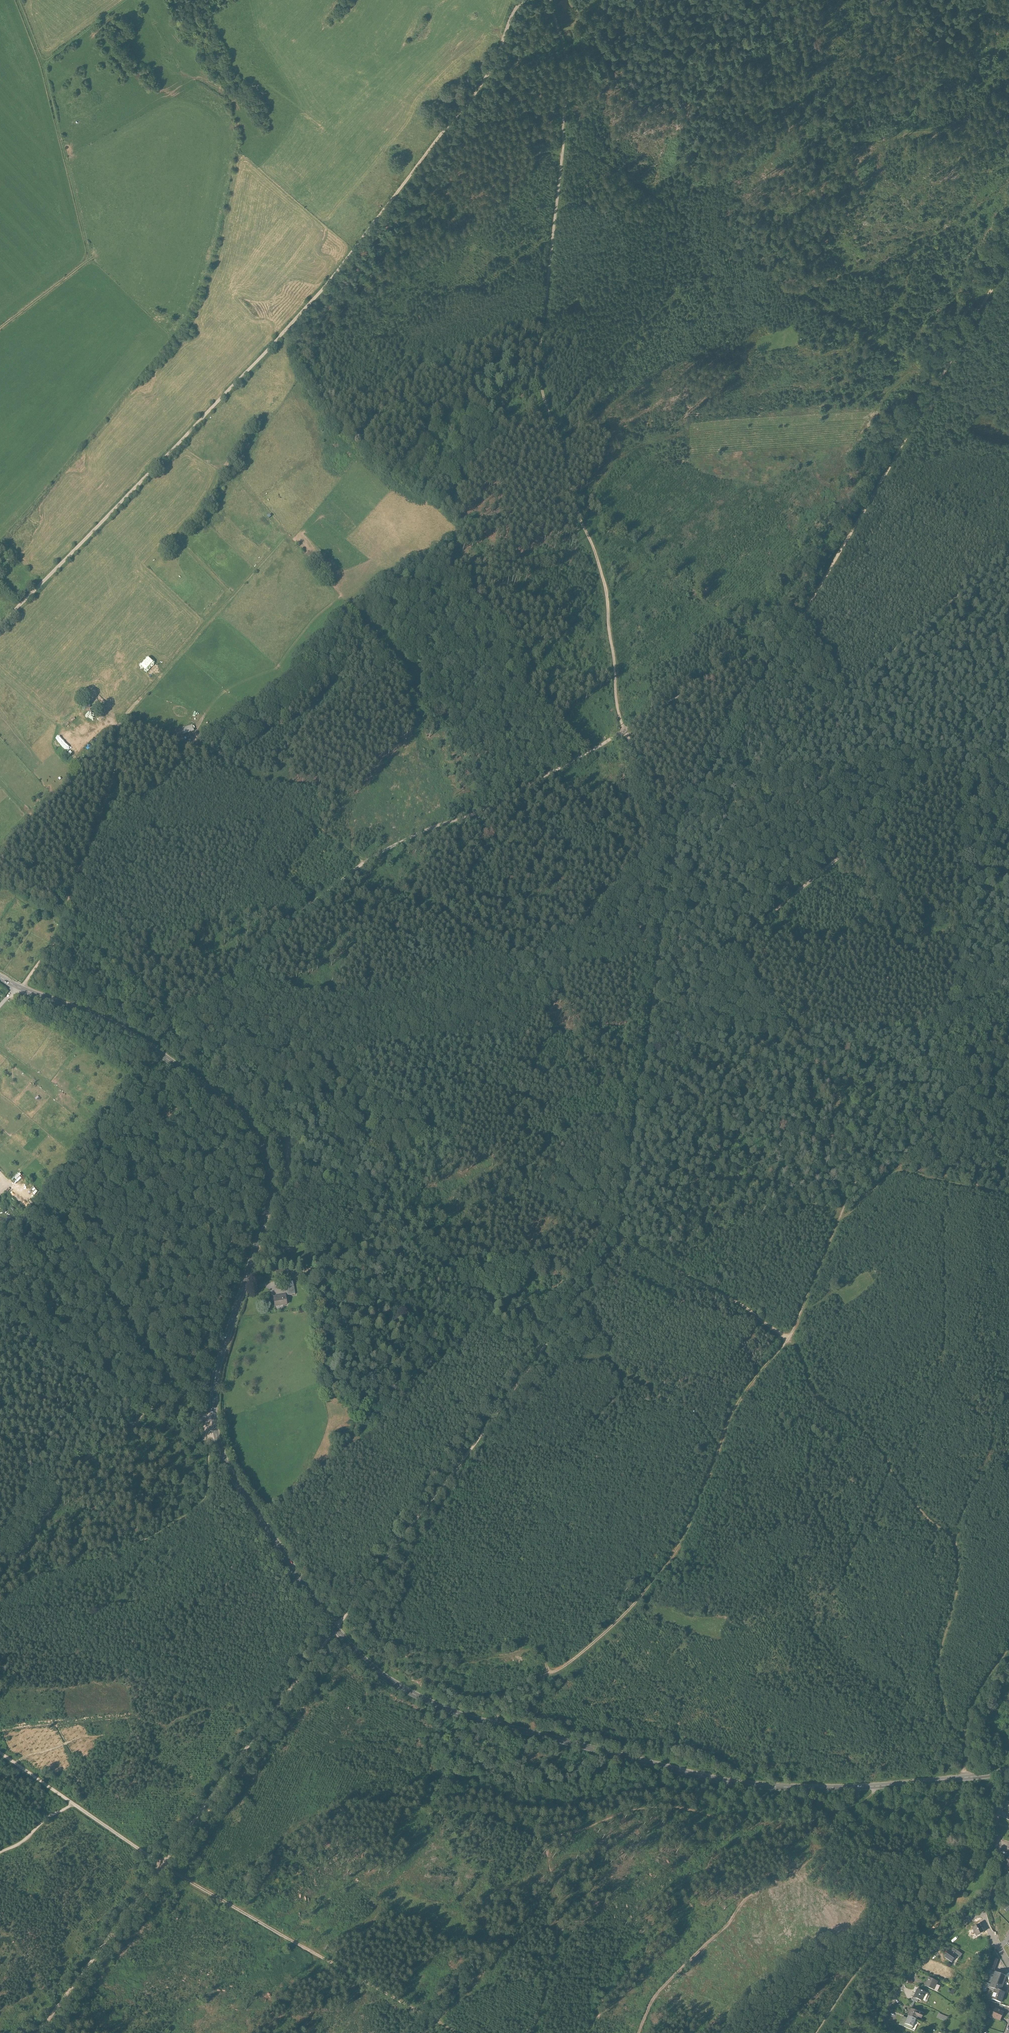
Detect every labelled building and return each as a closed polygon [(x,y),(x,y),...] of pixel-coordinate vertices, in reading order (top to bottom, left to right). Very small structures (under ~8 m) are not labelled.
[(73,725),(84,733),(90,724),(79,716),(73,725)] [(178,737),(192,733),(193,733),(196,732),(194,724),(176,729),(178,737)] [(605,736),(592,741),(593,744),(606,739),(605,736)] [(288,1269),(276,1271),(277,1278),(289,1277),(288,1269)] [(293,1282),(285,1283),(287,1296),(295,1295),(293,1282)] [(274,1298),(275,1306),(287,1305),(285,1296),(274,1298)] [(290,1705),(285,1701),(279,1708),(285,1712),(290,1705)] [(980,1925),(972,1929),(976,1936),(984,1932),(980,1925)] [(956,1956),(959,1958),(962,1954),(953,1948),(950,1952),(956,1956)] [(951,1963),(956,1956),(950,1952),(949,1951),(944,1958),(951,1963)] [(949,1970),(941,1967),(937,1965),(936,1966),(933,1973),(945,1978),(946,1976),(947,1976),(948,1973),(947,1973),(949,1970)] [(1005,1976),(995,1973),(990,1988),(995,1990),(991,1999),(1000,2003),(1004,1993),(1000,1991),(1005,1976)] [(937,1982),(928,1978),(924,1986),(934,1990),(937,1982)] [(925,1993),(918,1989),(914,1997),(921,2001),(925,1993)] [(911,2009),(908,2015),(916,2019),(918,2016),(920,2017),(922,2013),(911,2009)] [(1003,2013),(995,2009),(992,2017),(1000,2020),(1003,2013)] [(940,2012),(938,2017),(946,2020),(948,2016),(940,2012)] [(912,2030),(916,2019),(908,2015),(907,2018),(903,2016),(899,2024),(912,2030)]
